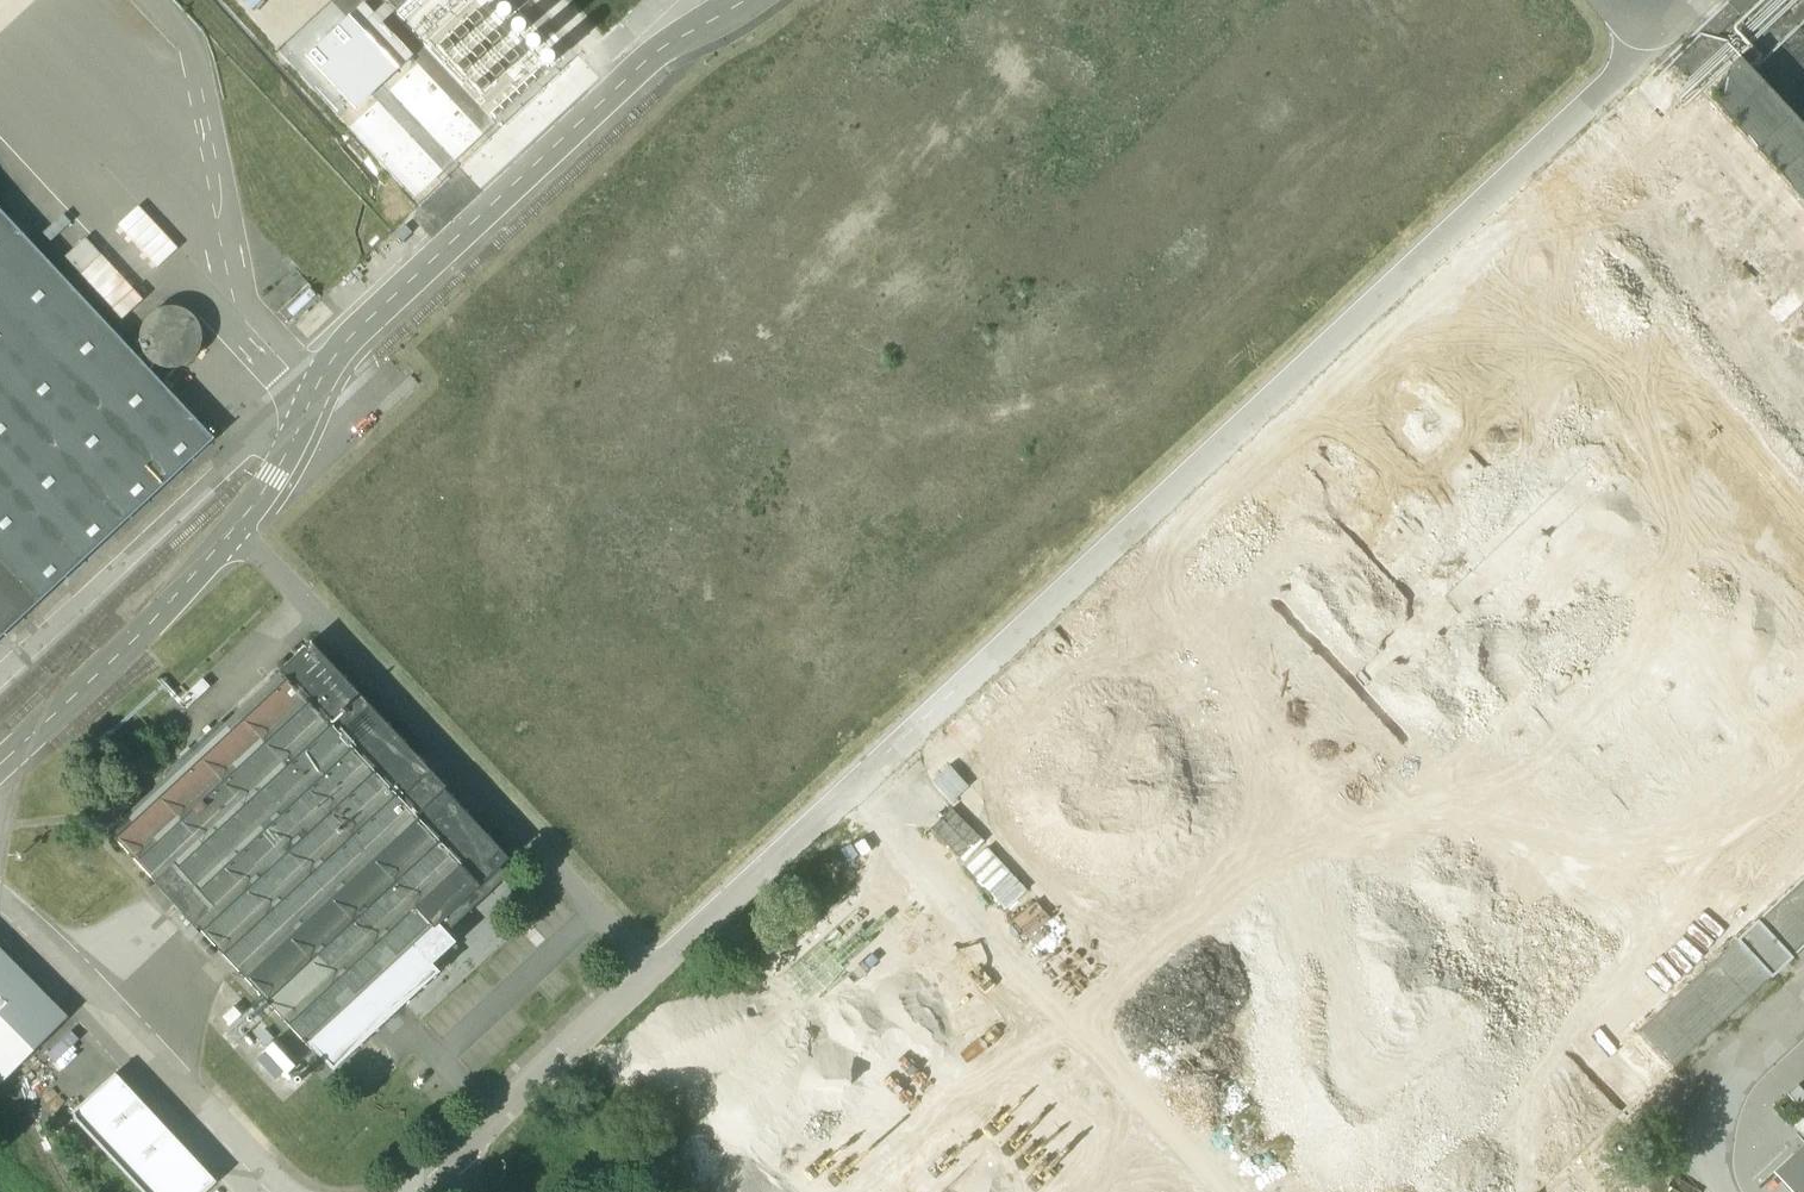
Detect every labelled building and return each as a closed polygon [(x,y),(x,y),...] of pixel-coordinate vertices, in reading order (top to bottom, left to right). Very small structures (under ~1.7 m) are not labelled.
[(356,111),(415,53),(363,0),(351,0),(298,53),(356,111)] [(0,210),(0,474),(82,562),(214,439),(213,437),(212,437),(0,210)] [(199,349),(201,337),(199,325),(192,316),(182,309),(170,307),(159,309),(149,316),(142,326),(140,338),(142,349),(149,359),(159,366),(171,368),(183,366),(193,359),(199,349)] [(0,474),(0,638),(82,562),(0,474)] [(281,676),(111,833),(311,1046),(313,1045),(337,1070),(442,972),(435,965),(457,944),(448,934),(519,869),(446,791),(448,789),(311,646),(280,675),(281,676)] [(963,861),(985,841),(954,807),(932,827),(963,861)] [(966,865),(1006,908),(1027,889),(987,846),(966,865)] [(1,1084),(69,1018),(0,948),(0,1084),(1,1084)] [(278,1080),(299,1058),(277,1036),(255,1059),(278,1080)] [(115,1073),(70,1115),(142,1191),(206,1191),(216,1182),(115,1073)] [(1774,1172),(1793,1191),(1803,1191),(1803,1145),(1774,1172)]
